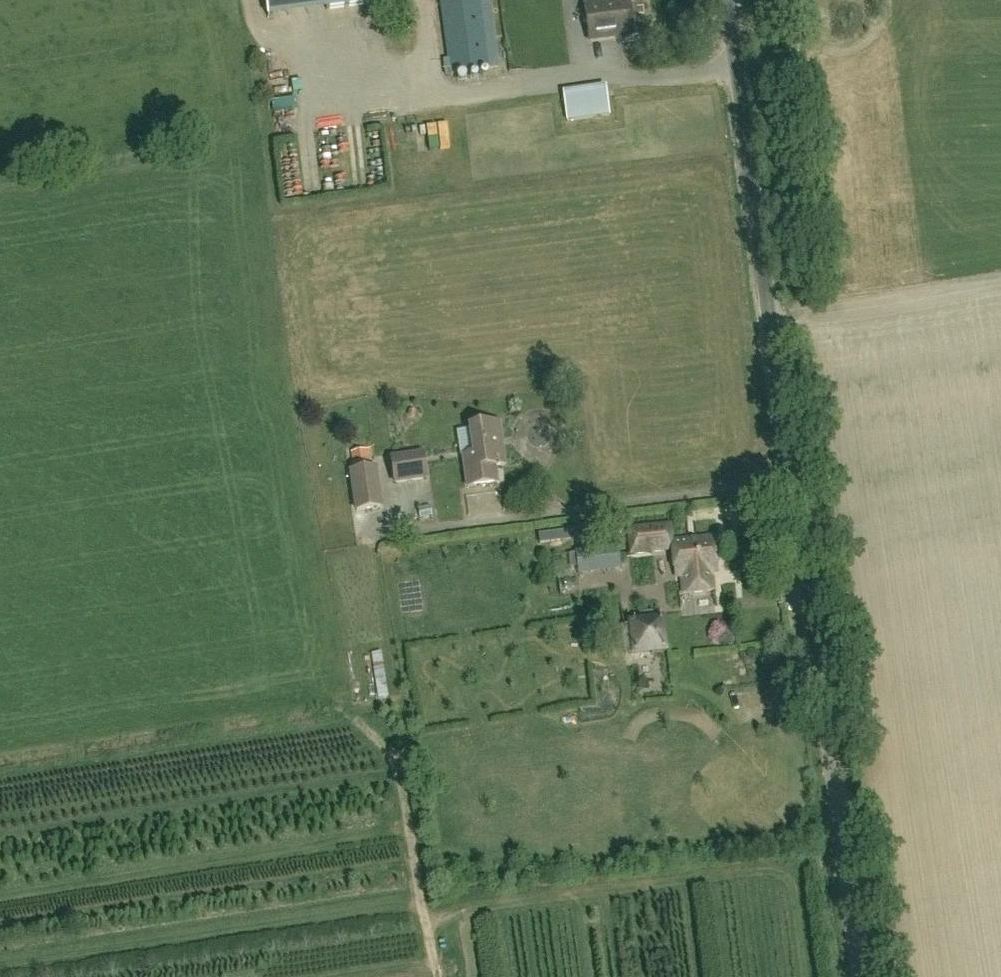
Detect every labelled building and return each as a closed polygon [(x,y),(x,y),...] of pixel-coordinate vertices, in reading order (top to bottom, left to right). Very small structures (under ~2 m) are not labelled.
[(367,0),(266,0),(268,18),(368,4),(367,0)] [(451,74),(499,68),(489,0),(441,0),(451,74)] [(641,0),(619,0),(585,5),(590,40),(624,36),(625,41),(646,39),(641,0)] [(567,122),(610,116),(606,86),(563,92),(567,122)] [(499,422),(471,427),(475,454),(464,455),(468,486),(497,482),(495,465),(505,464),(499,422)] [(351,463),(370,461),(368,449),(350,451),(351,463)] [(394,484),(429,480),(425,452),(391,457),(394,484)] [(349,471),(355,512),(383,508),(377,467),(349,471)] [(578,539),(618,535),(616,521),(577,526),(578,539)] [(673,541),(671,524),(628,529),(631,555),(673,550),(675,576),(682,575),(684,592),(713,589),(712,572),(718,572),(714,537),(673,541)] [(630,601),(631,623),(651,621),(650,600),(630,601)] [(660,622),(623,626),(626,654),(664,650),(660,622)] [(372,653),(379,699),(389,698),(381,652),(372,653)]
